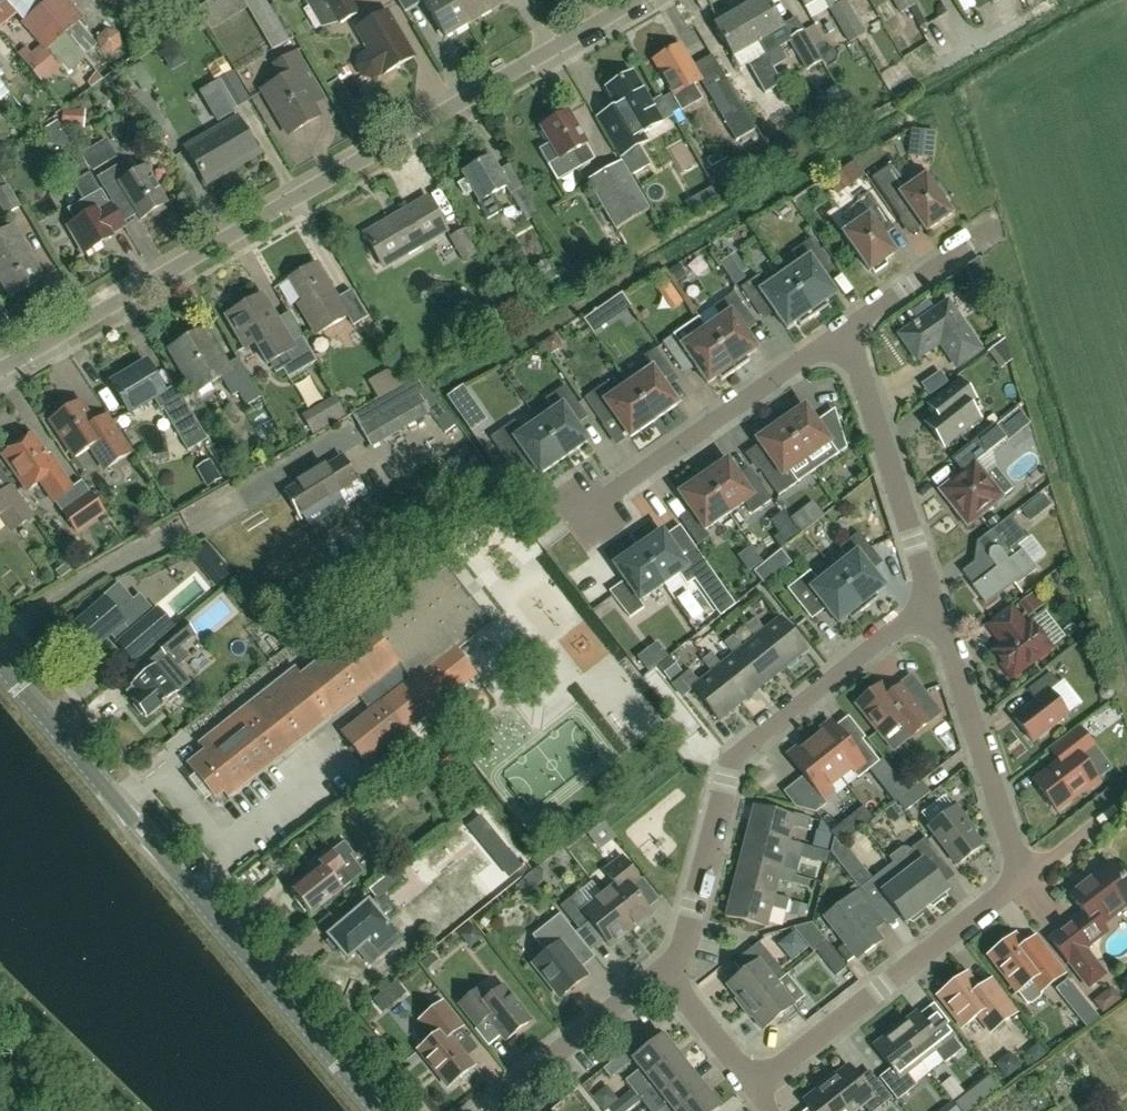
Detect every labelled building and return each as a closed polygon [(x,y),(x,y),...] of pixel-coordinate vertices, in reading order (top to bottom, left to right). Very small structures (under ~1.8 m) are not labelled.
[(78,23),(81,20),(63,0),(50,0),(42,7),(36,0),(6,0),(0,0),(0,29),(15,15),(66,75),(84,59),(78,52),(92,40),(78,23)] [(294,38),(272,0),(210,0),(197,9),(211,31),(248,8),(273,51),(294,38)] [(339,23),(325,0),(305,0),(321,28),(339,23)] [(339,23),(340,24),(359,13),(352,0),(325,0),(339,23)] [(405,12),(419,4),(417,0),(397,0),(405,12)] [(453,32),(470,22),(469,20),(457,0),(424,0),(445,36),(453,32)] [(502,1),(502,0),(457,0),(469,20),(502,1)] [(740,11),(758,41),(766,55),(773,67),(785,60),(770,34),(782,27),(767,0),(759,0),(740,11)] [(830,9),(838,4),(836,0),(825,0),(830,9)] [(840,26),(856,17),(846,0),(845,0),(838,4),(830,9),(840,26)] [(901,13),(917,4),(915,0),(894,0),(901,13)] [(992,1),(991,0),(974,0),(979,8),(992,1)] [(98,1),(82,6),(87,22),(103,17),(98,1)] [(814,33),(824,29),(816,8),(806,12),(814,33)] [(371,76),(380,71),(382,73),(413,55),(386,9),(355,27),(369,50),(360,55),(357,64),(363,73),(371,76)] [(740,11),(715,26),(730,52),(733,57),(732,57),(739,70),(748,64),(765,94),(783,84),(773,67),(766,55),(758,41),(740,11)] [(840,26),(850,43),(866,33),(856,17),(840,26)] [(807,70),(821,61),(822,61),(805,31),(789,40),(807,70)] [(680,45),(654,61),(672,91),(680,107),(699,96),(692,83),(700,79),(692,67),(680,45)] [(288,133),(318,115),(302,87),(313,80),(296,51),(283,58),(291,72),(262,89),(288,133)] [(142,63),(130,71),(143,92),(155,85),(142,63)] [(232,111),(250,100),(234,72),(215,82),(232,111)] [(633,73),(606,89),(620,112),(612,117),(601,123),(632,175),(649,165),(634,139),(672,116),(661,98),(651,104),(633,73)] [(743,102),(730,80),(727,82),(726,79),(706,91),(735,140),(754,129),(740,104),(743,102)] [(85,126),(86,111),(66,110),(65,125),(85,126)] [(581,167),(581,166),(595,158),(567,110),(541,125),(552,144),(540,151),(548,165),(558,181),(581,167)] [(206,182),(258,152),(238,118),(186,149),(206,182)] [(933,157),(935,133),(913,131),(911,155),(933,157)] [(692,180),(711,170),(701,152),(682,162),(692,180)] [(772,167),(767,155),(753,162),(759,173),(772,167)] [(468,195),(476,190),(482,201),(478,203),(487,219),(501,211),(492,195),(507,187),(490,157),(465,171),(469,177),(457,184),(463,194),(468,195)] [(615,229),(650,210),(623,162),(622,162),(622,161),(588,181),(615,229)] [(141,219),(149,214),(151,218),(166,209),(164,205),(167,203),(145,168),(130,177),(121,164),(98,178),(113,203),(126,195),(141,219)] [(912,210),(927,232),(952,214),(944,202),(948,199),(938,184),(933,187),(926,176),(910,187),(894,164),(873,178),(901,218),(912,210)] [(838,196),(853,185),(843,170),(828,181),(838,196)] [(112,237),(112,236),(109,231),(123,223),(111,201),(109,203),(90,172),(73,182),(84,200),(68,209),(76,222),(68,226),(84,253),(112,237)] [(21,207),(8,185),(7,186),(0,174),(0,206),(6,216),(21,207)] [(527,220),(538,214),(523,187),(511,194),(527,220)] [(870,192),(858,200),(869,216),(844,233),(870,271),(872,270),(875,274),(888,265),(885,261),(896,254),(881,232),(892,224),(870,192)] [(386,250),(391,259),(444,228),(426,197),(363,234),(376,256),(386,250)] [(41,278),(12,227),(0,234),(0,277),(11,295),(41,278)] [(478,254),(464,229),(450,237),(464,263),(478,254)] [(622,255),(630,251),(619,232),(611,236),(622,255)] [(815,316),(829,306),(826,302),(837,295),(822,273),(833,265),(814,238),(793,252),(801,263),(785,274),(815,316)] [(352,324),(366,316),(351,290),(337,298),(316,261),(288,278),(301,300),(297,303),(314,333),(346,314),(352,324)] [(553,288),(570,278),(563,266),(545,276),(553,288)] [(772,307),(787,329),(798,322),(801,326),(815,316),(785,274),(770,284),(763,273),(742,288),(761,315),(772,307)] [(504,297),(516,291),(509,279),(497,285),(504,297)] [(631,292),(593,319),(605,335),(642,308),(631,292)] [(736,371),(751,361),(748,357),(758,349),(743,328),(754,320),(735,293),(714,307),(722,318),(706,328),(736,371)] [(287,377),(316,360),(302,336),(291,343),(262,294),(227,315),(246,347),(258,340),(270,362),(276,358),(287,377)] [(901,335),(917,359),(941,342),(957,366),(981,350),(948,302),(901,335)] [(0,306),(0,330),(11,323),(1,306),(0,306)] [(694,362),(708,384),(719,376),(722,381),(736,371),(706,328),(691,339),(684,328),(663,342),(682,370),(694,362)] [(237,392),(252,384),(237,359),(226,365),(205,329),(170,349),(191,386),(207,377),(211,383),(221,378),(231,396),(237,392)] [(657,348),(645,356),(653,367),(629,384),(655,421),(679,404),(665,383),(676,376),(657,348)] [(188,451),(207,439),(181,394),(170,401),(164,393),(165,393),(147,364),(113,385),(130,413),(154,399),(159,408),(162,406),(188,451)] [(380,399),(411,382),(401,366),(371,383),(380,399)] [(380,399),(353,414),(361,429),(372,446),(430,413),(445,433),(455,426),(439,404),(419,377),(411,382),(380,399)] [(927,424),(945,446),(979,418),(965,401),(972,395),(960,380),(929,405),(937,415),(927,424)] [(260,397),(252,384),(237,392),(245,406),(260,397)] [(629,384),(613,395),(606,384),(586,397),(605,425),(616,417),(630,438),(655,421),(629,384)] [(564,458),(589,441),(574,420),(585,412),(566,385),(547,399),(554,410),(539,420),(564,458)] [(465,389),(450,399),(472,431),(487,420),(465,389)] [(333,396),(325,401),(336,420),(344,416),(333,396)] [(105,471),(131,454),(106,417),(94,425),(80,404),(51,423),(76,460),(91,450),(105,471)] [(820,426),(806,406),(781,423),(814,471),(847,448),(837,415),(820,426)] [(523,431),(515,420),(492,437),(510,464),(526,454),(540,474),(564,458),(539,420),(523,431)] [(814,471),(781,423),(757,440),(771,460),(760,468),(779,495),(799,482),(814,471)] [(995,424),(973,442),(984,456),(1007,438),(995,424)] [(7,452),(7,456),(4,458),(28,491),(40,483),(54,503),(71,491),(52,464),(50,465),(32,439),(18,448),(14,447),(7,452)] [(346,505),(366,493),(357,478),(355,479),(342,458),(285,492),(299,515),(338,492),(346,505)] [(753,513),(772,500),(753,472),(742,480),(728,459),(704,476),(729,513),(745,502),(753,513)] [(210,461),(198,467),(209,486),(221,480),(210,461)] [(975,463),(940,491),(968,525),(1003,497),(975,463)] [(698,544),(710,536),(705,530),(729,513),(704,476),(679,493),(694,514),(683,521),(698,544)] [(10,532),(31,517),(11,489),(0,497),(0,518),(10,532)] [(90,491),(61,512),(77,534),(106,514),(90,491)] [(1030,521),(1051,505),(1042,493),(1021,509),(1030,521)] [(801,511),(791,519),(801,532),(811,525),(801,511)] [(1013,581),(1034,565),(1022,550),(1021,551),(1017,546),(1027,539),(1010,516),(992,530),(1001,542),(999,544),(998,549),(993,548),(989,551),(989,556),(983,556),(962,571),(973,586),(972,587),(985,604),(1014,582),(1013,581)] [(663,530),(638,547),(664,584),(680,573),(687,584),(695,579),(697,583),(707,583),(717,596),(715,608),(721,617),(735,606),(691,542),(677,551),(663,530)] [(865,609),(878,598),(875,594),(885,587),(869,567),(880,559),(859,533),(840,548),(848,558),(834,570),(865,609)] [(644,607),(640,601),(664,584),(638,547),(614,564),(628,585),(613,595),(630,617),(644,607)] [(365,763),(475,676),(456,653),(491,625),(443,564),(319,661),(323,665),(313,673),(309,669),(300,676),(295,668),(204,740),(199,744),(205,751),(188,765),(215,800),(224,793),(228,799),(334,716),(359,697),(370,711),(342,734),(365,763)] [(823,604),(838,624),(848,616),(851,620),(865,609),(834,570),(819,582),(810,571),(788,589),(809,615),(823,604)] [(104,601),(78,624),(97,646),(111,634),(119,644),(117,645),(132,661),(172,627),(158,610),(142,623),(134,614),(140,609),(118,584),(102,599),(104,601)] [(1026,598),(1035,611),(1045,604),(1036,591),(1026,598)] [(1026,626),(1011,607),(988,625),(998,638),(1002,635),(1007,641),(993,651),(1014,677),(1052,648),(1031,621),(1026,626)] [(755,618),(749,623),(785,668),(807,650),(781,617),(765,630),(755,618)] [(183,621),(156,644),(163,652),(140,671),(144,676),(132,686),(132,687),(126,692),(133,700),(132,700),(136,705),(133,707),(141,716),(144,715),(147,718),(167,702),(169,704),(177,697),(175,695),(190,683),(177,667),(187,658),(179,648),(194,635),(183,621)] [(734,635),(727,641),(763,685),(785,668),(749,623),(746,626),(755,638),(743,647),(734,635)] [(712,653),(705,658),(740,703),(763,685),(727,641),(724,643),(734,655),(721,665),(712,653)] [(705,658),(702,660),(712,673),(700,682),(690,670),(680,678),(691,691),(693,689),(718,721),(740,703),(705,658)] [(1050,691),(1060,683),(1051,672),(1029,689),(1037,700),(1015,718),(1033,741),(1068,714),(1050,691)] [(940,713),(926,694),(915,703),(900,683),(887,693),(881,684),(856,704),(884,739),(902,724),(911,736),(940,713)] [(823,734),(812,742),(841,778),(851,769),(858,779),(880,762),(862,740),(852,748),(830,721),(819,730),(823,734)] [(1086,791),(1099,780),(1081,756),(1094,746),(1081,728),(1052,751),(1060,762),(1035,781),(1057,810),(1084,789),(1086,791)] [(820,794),(841,778),(812,742),(802,750),(799,746),(788,755),(809,781),(799,790),(816,812),(827,804),(820,794)] [(420,791),(445,771),(435,759),(411,778),(394,791),(404,804),(420,791)] [(906,811),(931,792),(923,781),(897,801),(906,811)] [(886,811),(895,823),(906,815),(897,802),(886,811)] [(755,806),(747,834),(803,848),(803,845),(789,841),(793,825),(808,829),(811,817),(793,813),(792,816),(755,806)] [(958,865),(983,846),(973,833),(976,831),(956,806),(929,827),(958,865)] [(832,835),(821,821),(815,848),(828,851),(832,835)] [(840,844),(851,835),(842,824),(831,833),(840,844)] [(747,834),(740,861),(796,876),(797,870),(782,866),(786,853),(816,861),(818,852),(803,848),(747,834)] [(941,857),(926,838),(893,864),(904,877),(926,906),(928,905),(933,907),(944,898),(944,893),(947,890),(929,866),(941,857)] [(338,863),(353,852),(344,840),(318,861),(322,865),(292,890),(301,900),(297,903),(305,913),(309,910),(312,914),(352,880),(338,863)] [(631,887),(640,880),(622,857),(603,871),(615,885),(602,896),(630,930),(651,913),(631,887)] [(740,861),(733,889),(789,903),(790,898),(775,894),(779,880),(794,884),(796,876),(740,861)] [(1069,961),(1070,961),(1090,987),(1106,974),(1086,948),(1108,931),(1102,924),(1114,915),(1110,911),(1126,897),(1126,883),(1110,862),(1070,893),(1085,913),(1052,939),(1069,961)] [(540,864),(528,874),(538,887),(544,883),(545,871),(540,864)] [(904,877),(893,864),(861,889),(861,890),(874,906),(875,908),(886,899),(905,923),(908,920),(913,922),(924,914),(924,908),(926,906),(904,877)] [(396,867),(368,890),(378,902),(405,879),(396,867)] [(522,891),(533,892),(538,887),(528,874),(516,884),(522,891)] [(789,903),(733,889),(726,916),(767,926),(772,907),(787,911),(789,903)] [(848,962),(856,956),(858,959),(882,940),(863,915),(874,906),(861,890),(833,911),(842,922),(834,928),(846,944),(838,950),(848,962)] [(630,930),(602,896),(590,905),(579,891),(560,906),(578,929),(589,920),(609,946),(630,930)] [(354,916),(329,936),(348,958),(357,950),(370,965),(399,940),(368,903),(353,915),(354,916)] [(581,941),(559,914),(531,936),(545,954),(533,964),(560,998),(586,977),(566,953),(581,941)] [(1019,991),(1028,1002),(1033,1003),(1042,996),(1042,991),(1064,974),(1036,938),(1025,947),(1016,935),(991,955),(1019,991)] [(727,984),(746,1007),(776,983),(786,975),(758,941),(733,962),(742,973),(727,984)] [(817,950),(837,976),(848,967),(828,941),(817,950)] [(993,1031),(1017,1013),(1010,1005),(1013,1003),(994,978),(979,989),(967,974),(940,995),(965,1026),(980,1014),(993,1031)] [(764,1030),(794,1005),(776,983),(746,1007),(764,1030)] [(504,1041),(529,1021),(502,987),(487,999),(479,988),(459,1004),(477,1026),(486,1018),(504,1041)] [(1104,1012),(1121,998),(1115,991),(1110,990),(1096,1001),(1104,1012)] [(448,1037),(460,1028),(442,1004),(421,1021),(434,1038),(418,1050),(448,1088),(473,1068),(448,1037)] [(944,1063),(962,1049),(933,1013),(924,1020),(918,1012),(896,1029),(922,1062),(930,1071),(943,1061),(944,1063)] [(892,1069),(881,1078),(899,1100),(917,1086),(907,1073),(922,1062),(896,1029),(875,1046),(892,1069)] [(625,1051),(604,1068),(612,1078),(633,1060),(640,1069),(625,1081),(631,1090),(677,1054),(662,1036),(632,1060),(625,1051)] [(1038,1043),(1032,1048),(1031,1055),(1036,1061),(1046,1053),(1038,1043)] [(677,1054),(631,1090),(639,1099),(654,1087),(661,1096),(691,1072),(677,1054)] [(827,1082),(850,1110),(855,1110),(863,1105),(868,1110),(875,1110),(891,1099),(870,1073),(861,1081),(849,1066),(827,1082)] [(661,1096),(668,1105),(661,1110),(678,1110),(705,1090),(691,1072),(661,1096)] [(969,1100),(977,1110),(980,1110),(1009,1091),(1000,1078),(969,1100)] [(827,1082),(803,1101),(811,1110),(850,1110),(827,1082)] [(678,1110),(716,1110),(720,1108),(705,1090),(678,1110)]
